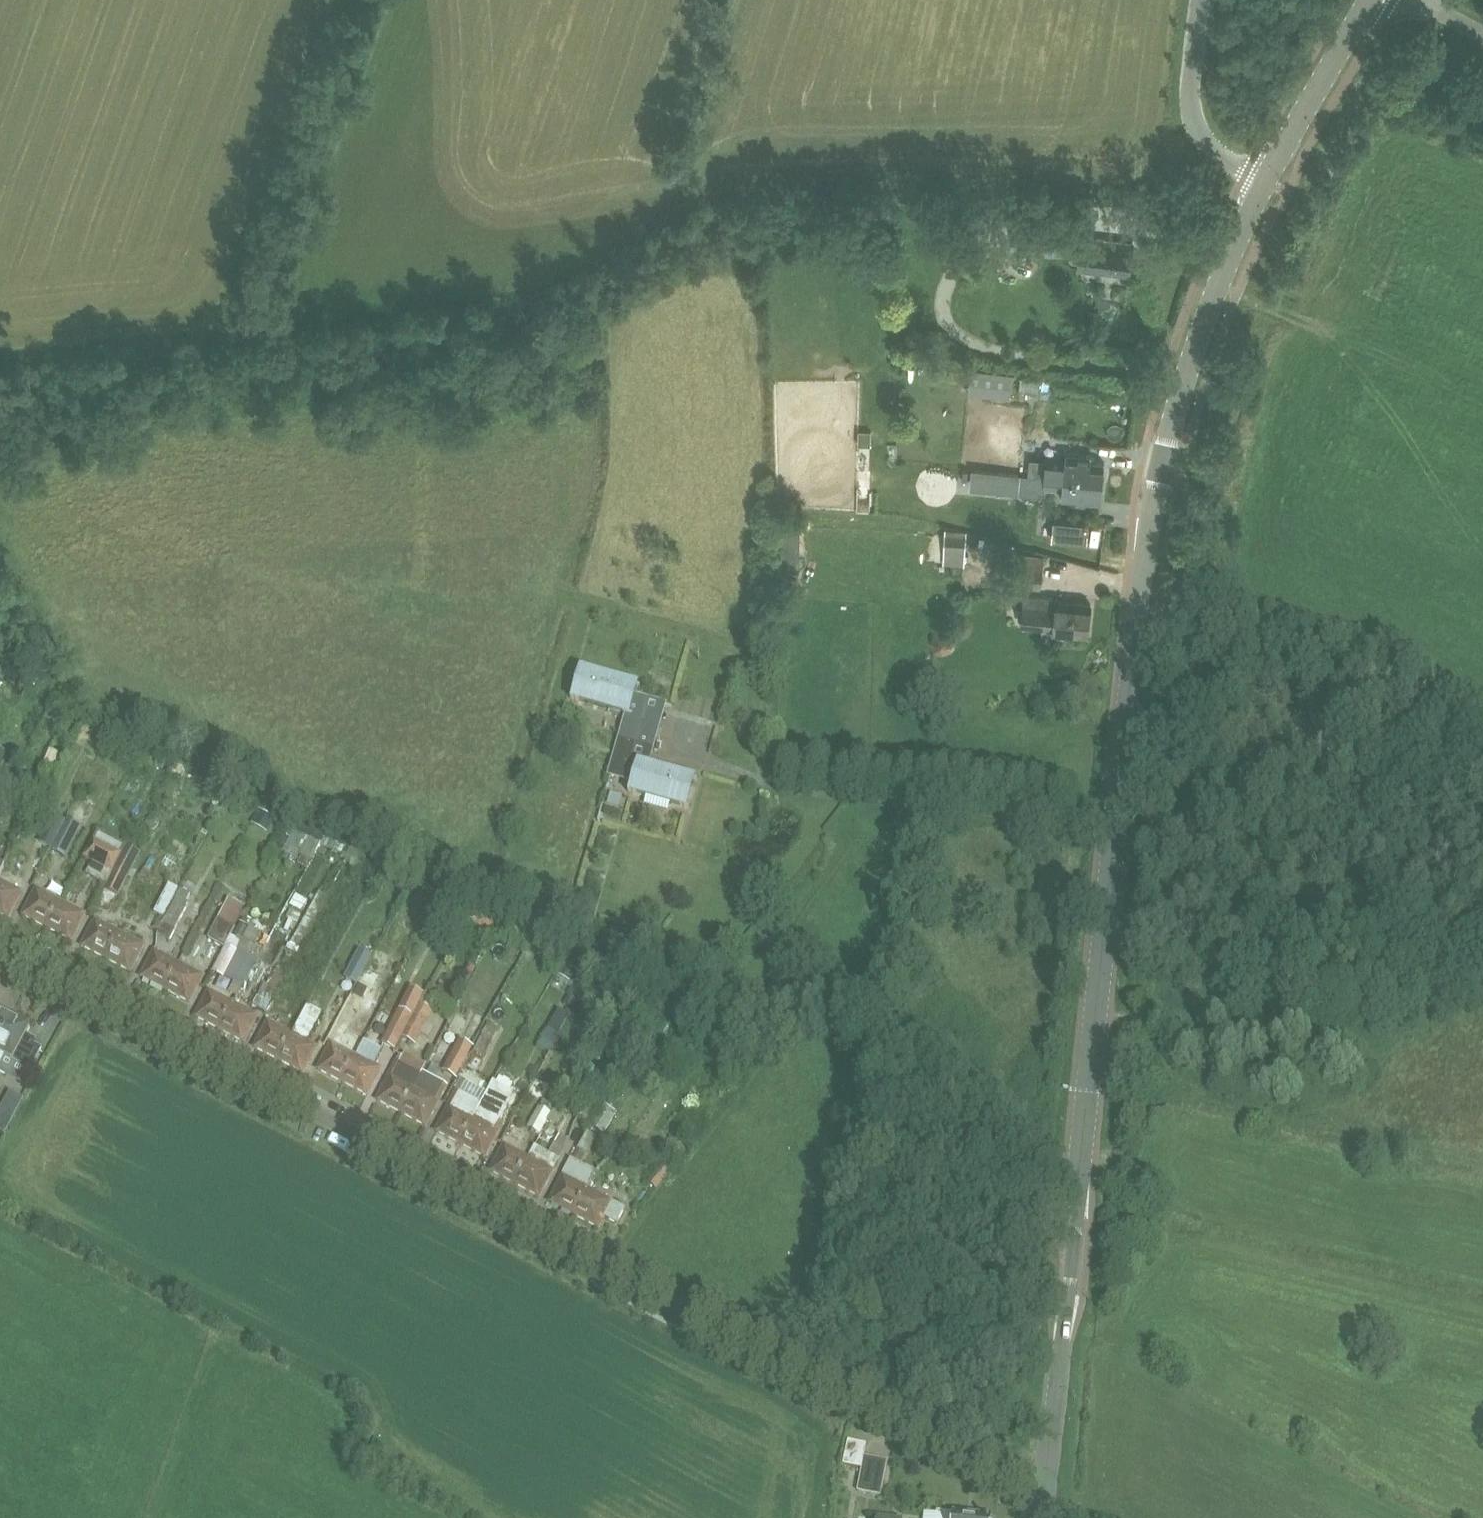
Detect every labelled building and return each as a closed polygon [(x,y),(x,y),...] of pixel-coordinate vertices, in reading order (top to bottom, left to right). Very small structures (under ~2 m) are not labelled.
[(1061,206),(1048,205),(1048,217),(1060,217),(1061,206)] [(1082,250),(1080,263),(1103,265),(1102,269),(1129,272),(1133,242),(1077,235),(1077,225),(1018,222),(1017,246),(1082,250)] [(880,226),(870,225),(869,236),(880,237),(880,226)] [(996,371),(992,396),(1010,399),(1013,374),(996,371)] [(1036,476),(1103,482),(1105,462),(1092,461),(1092,455),(1066,453),(1065,465),(1047,464),(1047,466),(1037,465),(1036,476)] [(1101,502),(1103,482),(1036,476),(1030,475),(997,471),(995,482),(995,490),(1045,495),(1046,488),(1063,489),(1063,498),(1101,502)] [(1054,513),(1051,540),(1088,543),(1090,516),(1054,513)] [(966,530),(945,529),(943,565),(964,566),(966,530)] [(1045,556),(1019,554),(1016,585),(1041,588),(1045,556)] [(1057,601),(1025,597),(1022,624),(1053,627),(1053,631),(1089,634),(1092,605),(1057,601)] [(630,703),(633,694),(635,686),(581,671),(573,700),(628,715),(621,740),(634,744),(651,748),(658,723),(637,717),(640,706),(630,703)] [(632,793),(646,797),(687,808),(694,779),(630,761),(634,744),(621,740),(611,774),(635,781),(632,793)] [(146,743),(139,757),(149,763),(157,749),(146,743)] [(2,769),(8,755),(0,751),(0,768),(2,769)] [(275,818),(259,810),(252,823),(268,832),(275,818)] [(39,841),(52,848),(66,820),(53,813),(39,841)] [(63,855),(72,837),(78,825),(67,819),(52,848),(51,849),(63,855)] [(295,828),(284,851),(298,858),(299,855),(301,852),(298,851),(302,844),(304,845),(305,843),(309,835),(295,828)] [(96,833),(84,857),(111,870),(123,847),(96,833)] [(301,852),(299,855),(302,857),(311,861),(312,861),(314,857),(316,853),(323,842),(312,836),(308,844),(305,843),(304,845),(302,844),(298,851),(301,852)] [(297,954),(308,933),(317,918),(345,865),(352,849),(325,837),(323,842),(316,853),(336,862),(294,939),(289,949),(297,954)] [(128,874),(139,852),(125,845),(114,867),(103,889),(110,892),(117,895),(128,874)] [(367,856),(352,849),(345,865),(360,872),(367,856)] [(302,857),(298,865),(307,870),(311,861),(302,857)] [(0,881),(0,915),(7,919),(21,892),(0,881)] [(21,915),(46,928),(59,902),(35,889),(21,915)] [(191,897),(179,890),(167,912),(168,913),(156,935),(169,942),(189,905),(187,904),(191,897)] [(425,908),(410,899),(405,908),(420,917),(425,908)] [(84,914),(59,902),(46,928),(70,941),(84,914)] [(500,919),(478,907),(467,929),(489,940),(500,919)] [(224,947),(225,945),(235,926),(218,917),(207,938),(224,947)] [(80,946),(105,959),(119,933),(94,920),(80,946)] [(232,936),(227,946),(225,945),(224,947),(223,949),(213,968),(211,972),(243,988),(258,959),(237,948),(235,951),(230,948),(235,938),(245,944),(251,932),(239,926),(233,937),(232,936)] [(143,945),(119,933),(105,959),(129,972),(143,945)] [(356,984),(347,1002),(360,1009),(388,953),(376,947),(371,956),(363,970),(356,984)] [(588,959),(570,949),(556,974),(570,982),(579,968),(582,970),(588,959)] [(363,970),(371,956),(359,950),(352,964),(363,970)] [(139,977),(164,990),(178,964),(153,951),(139,977)] [(608,978),(614,967),(601,960),(595,971),(608,978)] [(178,964),(164,990),(189,1003),(202,977),(178,964)] [(476,968),(469,964),(465,971),(467,972),(462,981),(467,984),(476,968)] [(276,996),(280,987),(285,980),(288,974),(281,970),(270,986),(265,983),(252,1006),(265,1012),(274,994),(276,996)] [(652,979),(649,988),(669,997),(673,989),(652,979)] [(395,1051),(403,1036),(409,1022),(413,1015),(424,995),(411,988),(382,1044),(395,1051)] [(193,1017),(218,1030),(232,1003),(207,990),(193,1017)] [(232,1003),(218,1030),(242,1042),(256,1016),(232,1003)] [(424,1006),(419,1004),(413,1015),(409,1022),(403,1036),(416,1042),(426,1022),(432,1011),(424,1006)] [(558,1010),(547,1029),(558,1035),(569,1016),(558,1010)] [(12,1019),(9,1018),(8,1014),(4,1012),(0,1013),(0,1042),(12,1019)] [(253,1048),(277,1061),(291,1034),(289,1033),(293,1024),(279,1017),(275,1025),(267,1021),(253,1048)] [(0,1042),(0,1065),(4,1057),(29,1070),(39,1050),(31,1046),(33,1041),(24,1036),(29,1028),(24,1026),(23,1022),(19,1020),(16,1021),(12,1019),(0,1042)] [(497,1029),(488,1024),(463,1071),(473,1076),(497,1029)] [(354,1056),(355,1057),(364,1041),(358,1038),(345,1031),(340,1041),(337,1047),(330,1044),(315,1071),(340,1083),(354,1056)] [(315,1047),(291,1034),(277,1061),(302,1073),(315,1047)] [(355,1057),(354,1056),(340,1083),(365,1096),(379,1069),(374,1067),(383,1051),(364,1041),(355,1057)] [(460,1041),(449,1063),(461,1069),(472,1047),(460,1041)] [(400,1114),(413,1088),(421,1074),(425,1066),(403,1055),(397,1065),(394,1064),(375,1101),(400,1114)] [(413,1088),(400,1114),(424,1127),(445,1087),(421,1074),(413,1088)] [(473,1119),(472,1119),(458,1145),(483,1158),(497,1131),(495,1131),(499,1123),(512,1093),(493,1082),(473,1119)] [(576,1117),(586,1124),(608,1091),(598,1084),(576,1117)] [(1,1109),(15,1117),(24,1099),(10,1091),(1,1109)] [(434,1132),(458,1145),(472,1119),(447,1106),(434,1132)] [(526,1128),(536,1134),(540,1136),(552,1115),(538,1107),(526,1128)] [(612,1117),(600,1110),(590,1126),(601,1133),(612,1117)] [(860,1116),(858,1125),(865,1126),(867,1117),(860,1116)] [(528,1159),(527,1158),(513,1184),(537,1197),(551,1171),(557,1160),(568,1140),(559,1135),(555,1144),(554,1143),(548,1153),(535,1146),(528,1159)] [(634,1143),(626,1138),(619,1148),(627,1154),(634,1143)] [(488,1172),(513,1184),(527,1158),(502,1145),(488,1172)] [(586,1156),(579,1151),(571,1163),(578,1167),(586,1156)] [(572,1215),(586,1189),(593,1175),(578,1167),(569,1162),(547,1202),(572,1215)] [(668,1173),(660,1166),(647,1182),(655,1188),(668,1173)] [(623,1209),(586,1189),(572,1215),(596,1228),(602,1217),(615,1224),(623,1209)] [(885,1464),(862,1460),(856,1493),(879,1497),(885,1464)]
